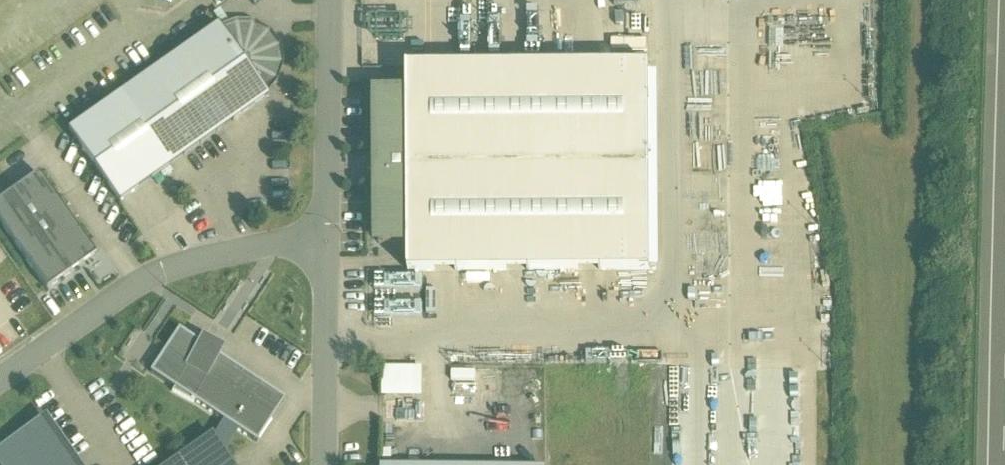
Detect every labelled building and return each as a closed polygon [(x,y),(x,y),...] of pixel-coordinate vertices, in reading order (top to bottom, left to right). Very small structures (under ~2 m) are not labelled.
[(218,27),(121,97),(173,169),(269,99),(266,95),(277,82),(283,65),(280,47),(269,33),(254,24),(236,24),(221,30),(218,27)] [(408,246),(408,269),(643,267),(641,71),(406,73),(406,98),(408,246)] [(173,169),(121,97),(71,134),(124,205),(173,169)] [(408,246),(406,98),(378,98),(379,246),(408,246)] [(0,202),(0,224),(47,291),(96,256),(39,175),(0,202)] [(374,282),(374,316),(422,317),(423,283),(374,282)] [(200,344),(179,330),(151,374),(175,390),(173,393),(194,405),(195,403),(225,423),(215,442),(222,453),(237,431),(258,444),(286,401),(220,357),(221,355),(220,354),(204,339),(203,338),(200,344)] [(423,398),(423,368),(384,368),(384,398),(423,398)] [(0,451),(0,464),(75,464),(44,420),(0,451)] [(222,453),(215,442),(212,439),(175,464),(231,464),(222,453)]
